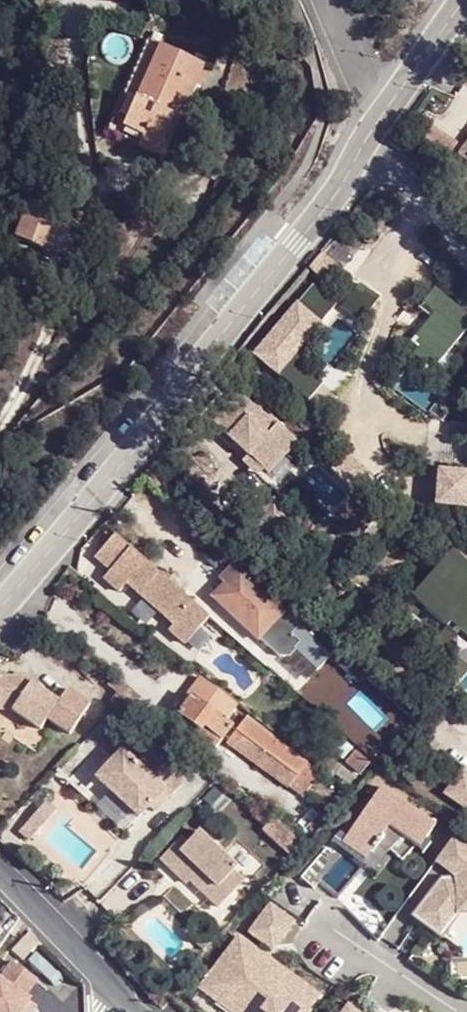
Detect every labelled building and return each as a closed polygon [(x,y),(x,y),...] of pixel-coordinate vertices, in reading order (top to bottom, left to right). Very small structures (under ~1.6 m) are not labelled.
[(170,102),(177,105),(184,108),(203,67),(146,40),(105,132),(155,153),(160,141),(172,117),(165,113),(170,102)] [(165,113),(172,117),(177,105),(170,102),(165,113)] [(172,117),(160,141),(168,145),(179,119),(172,117)] [(427,129),(421,154),(447,160),(452,134),(427,129)] [(458,149),(466,155),(466,137),(458,149)] [(454,155),(466,165),(466,155),(458,149),(454,155)] [(58,213),(35,203),(32,202),(17,239),(42,249),(58,213)] [(295,368),(288,362),(303,344),(334,310),(311,290),(250,358),(303,405),(317,388),(295,368)] [(310,351),(303,344),(288,362),(295,368),(310,351)] [(293,435),(238,388),(210,421),(246,451),(262,464),(266,468),(293,435)] [(262,464),(246,451),(241,458),(256,471),(262,464)] [(438,469),(435,503),(464,506),(466,474),(466,472),(438,469)] [(350,525),(363,511),(347,496),(334,510),(350,525)] [(186,599),(114,536),(94,559),(109,572),(102,580),(117,593),(125,584),(173,625),(168,631),(184,645),(208,618),(186,599)] [(410,599),(445,629),(466,604),(466,573),(447,556),(410,599)] [(214,600),(222,607),(277,660),(287,660),(293,652),(314,672),(329,657),(234,567),(221,582),(227,586),(214,600)] [(454,629),(466,641),(466,614),(454,629)] [(200,678),(188,694),(193,697),(223,719),(234,704),(200,678)] [(0,684),(0,718),(2,718),(35,736),(40,726),(64,739),(81,707),(58,694),(51,707),(22,691),(24,686),(0,684)] [(140,698),(124,687),(117,695),(123,699),(132,707),(140,698)] [(176,713),(179,716),(193,697),(188,694),(176,713)] [(123,699),(117,695),(108,705),(113,709),(123,699)] [(222,740),(232,726),(193,697),(179,716),(202,732),(199,736),(216,748),(222,740)] [(113,709),(124,718),(132,707),(123,699),(113,709)] [(294,776),(304,763),(246,719),(236,731),(294,776)] [(294,776),(236,731),(231,738),(290,783),(294,776)] [(164,793),(170,799),(184,785),(152,751),(138,763),(125,751),(98,776),(137,818),(148,808),(164,793)] [(357,776),(368,765),(355,753),(345,763),(357,776)] [(308,786),(317,773),(304,763),(294,776),(308,786)] [(465,769),(447,793),(466,807),(466,771),(465,769)] [(435,823),(380,785),(353,820),(348,815),(300,872),(313,883),(348,842),(364,854),(373,844),(375,846),(381,838),(391,846),(389,849),(402,860),(415,843),(419,846),(435,823)] [(164,793),(148,808),(155,814),(170,799),(164,793)] [(42,798),(28,814),(40,823),(53,808),(42,798)] [(28,814),(15,829),(27,839),(40,823),(28,814)] [(181,839),(161,860),(159,862),(183,887),(187,882),(216,913),(243,887),(233,876),(237,873),(200,834),(188,846),(181,839)] [(455,837),(436,862),(452,873),(451,865),(465,864),(464,859),(466,859),(466,845),(455,837)] [(416,917),(442,935),(450,923),(464,932),(466,931),(466,859),(464,859),(465,864),(451,865),(452,873),(452,879),(441,880),(416,917)] [(288,924),(266,907),(245,935),(267,952),(288,924)] [(275,967),(235,937),(225,951),(265,981),(275,967)] [(198,987),(232,1011),(241,1011),(248,1003),(265,981),(225,951),(198,987)] [(0,971),(0,984),(22,999),(35,979),(7,960),(0,971)] [(248,1003),(260,1011),(304,1011),(315,997),(275,967),(265,981),(248,1003)] [(0,984),(0,1011),(28,1011),(32,1005),(22,999),(0,984)] [(248,1003),(241,1011),(260,1011),(248,1003)]
